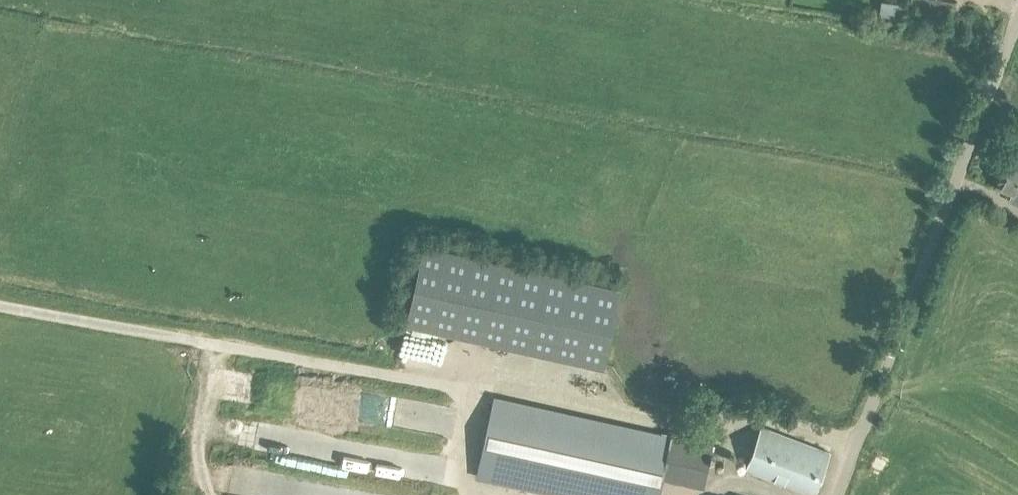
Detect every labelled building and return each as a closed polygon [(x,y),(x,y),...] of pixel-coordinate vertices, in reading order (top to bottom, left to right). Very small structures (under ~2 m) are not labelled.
[(879,20),(889,21),(892,1),(884,0),(882,0),(879,20)] [(1008,156),(995,188),(1017,198),(1017,160),(1008,156)] [(406,323),(605,368),(623,286),(424,242),(406,323)] [(476,477),(556,494),(660,494),(664,479),(704,487),(714,443),(672,433),(671,435),(659,432),(659,433),(494,396),(476,477)] [(814,494),(829,452),(761,427),(746,469),(814,494)]
